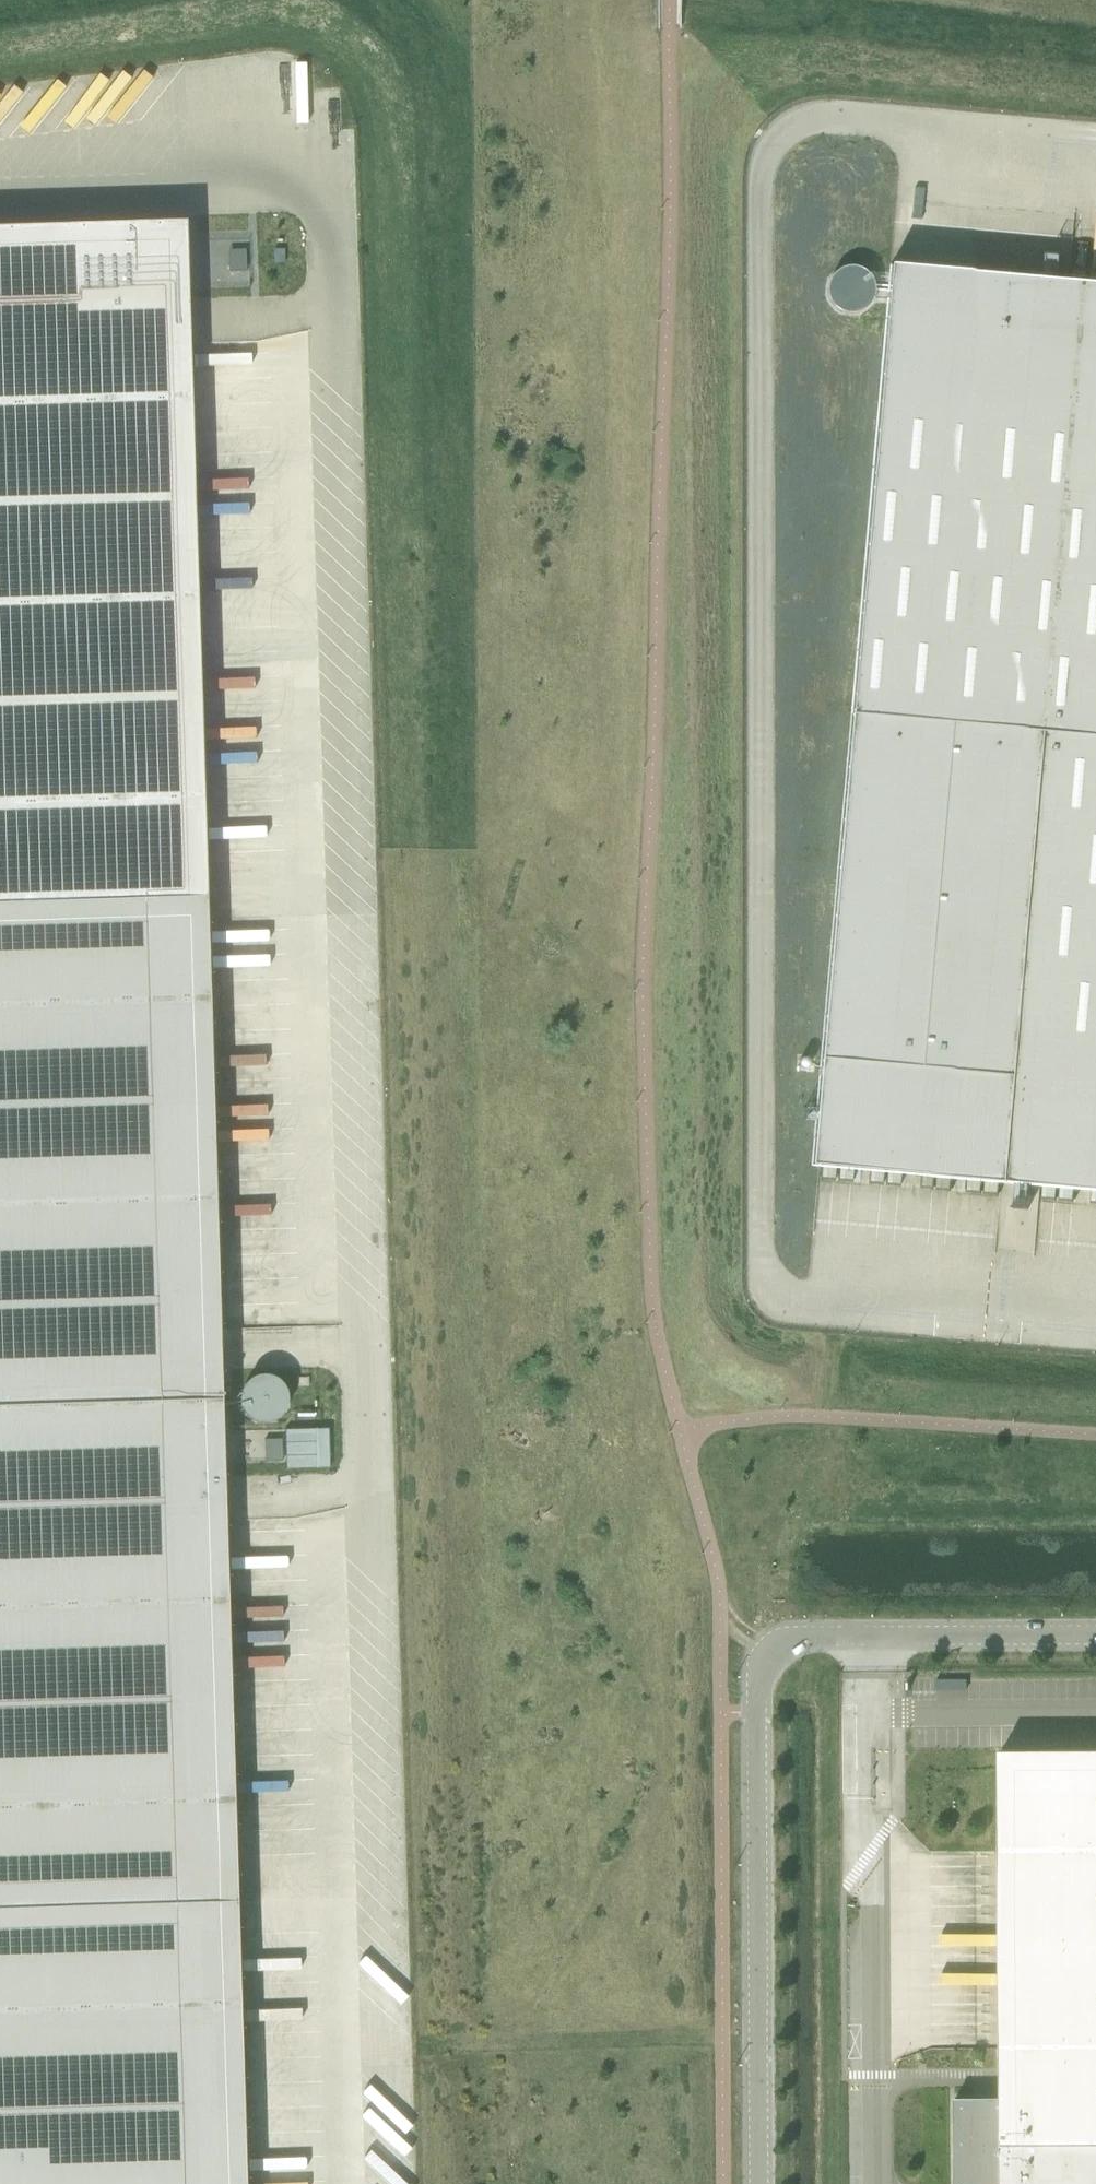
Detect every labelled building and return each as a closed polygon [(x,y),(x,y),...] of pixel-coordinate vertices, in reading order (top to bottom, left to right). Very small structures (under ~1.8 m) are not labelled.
[(238,1901),(223,1400),(223,1399),(187,223),(0,229),(0,2183),(246,2183),(238,1901)] [(890,266),(811,1167),(1095,1191),(1095,284),(890,266)] [(268,1430),(299,1403),(270,1370),(239,1397),(268,1430)] [(330,1428),(286,1429),(287,1439),(267,1440),(268,1461),(287,1461),(287,1467),(331,1466),(330,1428)] [(1001,1754),(1001,1853),(1002,2100),(955,2100),(955,2148),(956,2183),(1095,2183),(1095,1753),(1001,1754)]
